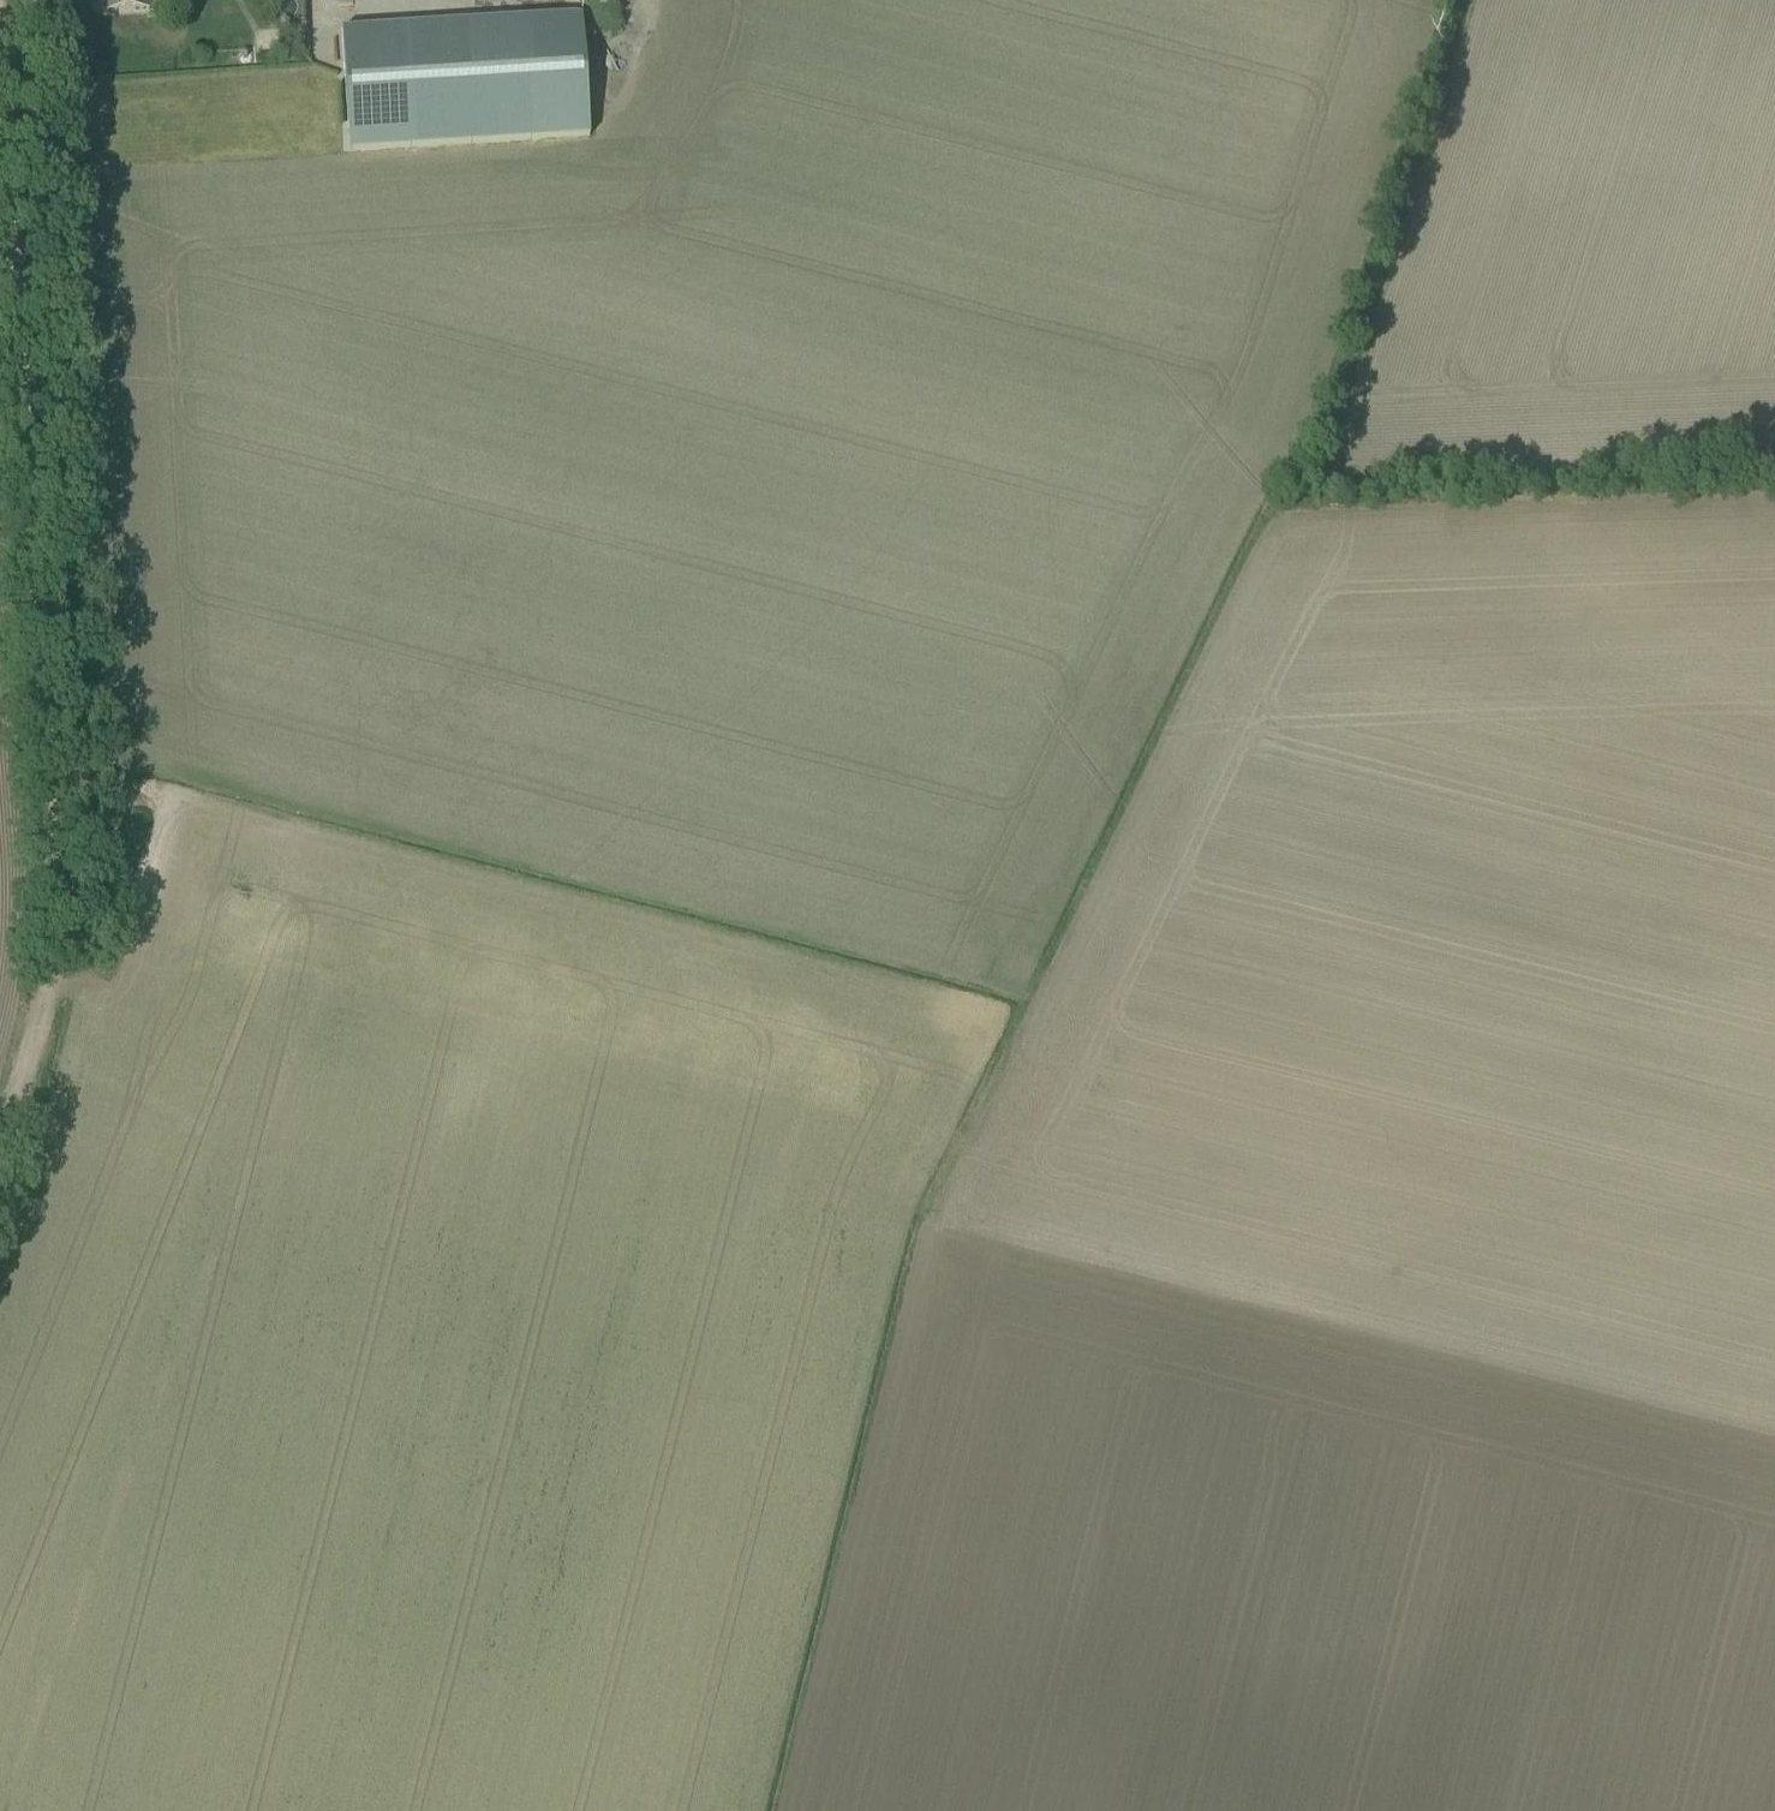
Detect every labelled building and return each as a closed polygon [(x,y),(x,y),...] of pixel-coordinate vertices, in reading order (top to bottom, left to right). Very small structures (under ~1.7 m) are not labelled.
[(104,13),(147,10),(147,0),(103,0),(104,13)] [(589,136),(581,15),(341,30),(349,152),(589,136)]
